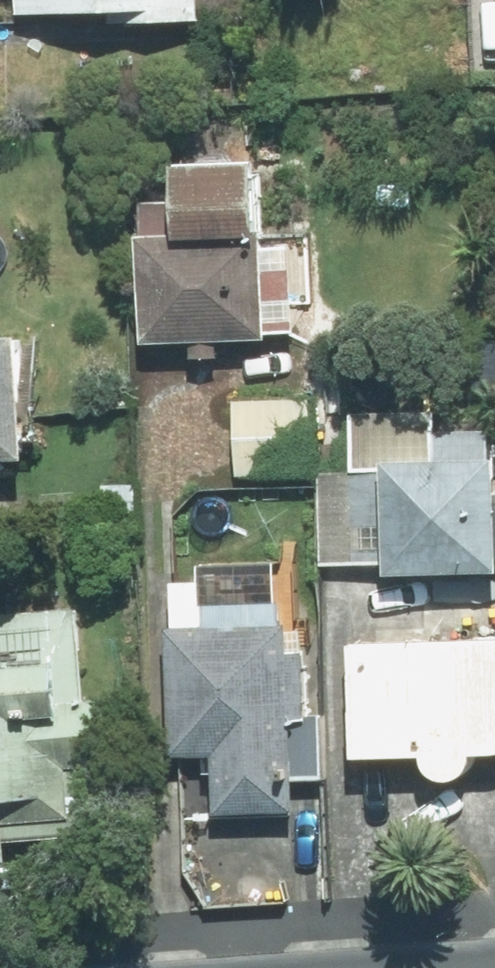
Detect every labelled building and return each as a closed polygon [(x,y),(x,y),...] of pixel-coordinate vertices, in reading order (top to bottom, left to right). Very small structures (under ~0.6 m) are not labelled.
[(15,17),(207,19),(207,0),(16,0),(15,17)] [(147,338),(271,334),(299,335),(299,327),(302,327),(304,259),(298,259),(299,241),(264,240),(268,139),(226,137),(225,161),(187,159),(185,199),(147,198),(148,233),(144,233),(147,338)] [(40,454),(39,333),(0,333),(0,454),(40,454)] [(240,474),(315,477),(318,404),(239,400),(237,431),(242,432),(240,474)] [(387,568),(494,571),(494,457),(494,424),(446,423),(447,409),(355,406),(353,471),(390,472),(387,568)] [(390,472),(353,471),(323,470),(321,566),(387,568),(390,472)] [(210,577),(176,576),(173,751),(215,752),(214,814),(299,816),(300,779),(326,779),(328,704),(310,704),(311,625),(290,624),(290,603),(210,601),(210,577)] [(0,605),(0,800),(75,795),(71,725),(116,722),(114,692),(91,694),(84,599),(0,605)] [(363,638),(367,772),(494,769),(494,635),(363,638)]
